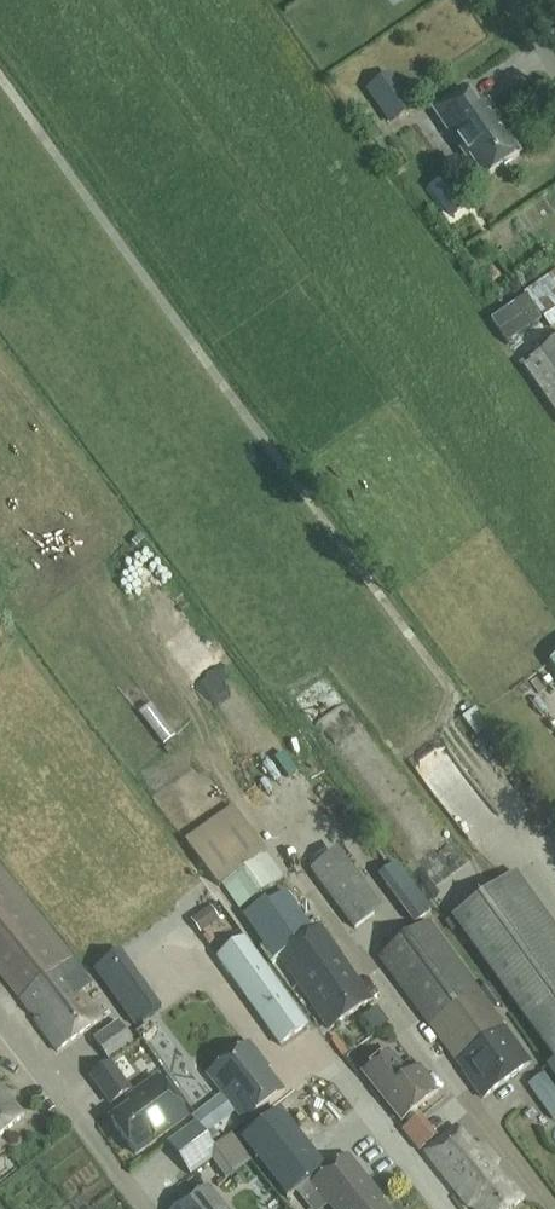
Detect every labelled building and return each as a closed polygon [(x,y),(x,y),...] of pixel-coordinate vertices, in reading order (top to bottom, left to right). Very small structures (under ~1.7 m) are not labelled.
[(411,107),(387,74),(370,87),(394,119),(411,107)] [(479,109),(465,87),(434,108),(467,157),(470,155),(485,177),(519,154),(499,124),(502,122),(489,102),(479,109)] [(449,187),(434,197),(444,214),(459,204),(449,187)] [(469,251),(479,267),(467,274),(485,304),(513,288),(509,281),(554,254),(554,250),(533,213),(469,251)] [(554,325),(554,271),(524,292),(550,329),(554,325)] [(542,354),(540,352),(528,361),(529,362),(522,367),(554,416),(554,344),(542,354)] [(471,741),(487,730),(473,711),(457,722),(471,741)] [(239,910),(284,878),(266,853),(233,807),(185,840),(219,888),(222,885),(239,910)] [(101,1019),(80,992),(92,981),(0,870),(0,976),(57,1052),(101,1019)] [(414,923),(430,911),(401,872),(385,884),(414,923)] [(514,873),(453,918),(554,1058),(554,929),(514,873)] [(270,965),(279,958),(303,990),(302,991),(330,1029),(373,999),(350,968),(349,969),(319,929),(314,933),(287,894),(269,904),(265,899),(241,915),(261,945),(259,947),(270,965)] [(199,936),(219,931),(214,912),(194,917),(199,936)] [(126,947),(144,969),(182,939),(164,917),(126,947)] [(527,1065),(500,1025),(502,1023),(429,922),(379,958),(453,1060),(459,1057),(466,1067),(462,1072),(481,1098),(527,1065)] [(280,1045),(307,1025),(244,938),(217,958),(280,1045)] [(134,1026),(160,1008),(121,951),(94,969),(102,981),(134,1026)] [(101,1017),(114,1011),(100,984),(87,990),(101,1017)] [(115,1058),(134,1044),(119,1022),(93,1039),(108,1061),(114,1057),(115,1058)] [(245,1121),(285,1091),(267,1068),(269,1067),(250,1042),(209,1074),(223,1092),(236,1110),(245,1121)] [(408,1077),(389,1053),(364,1073),(402,1120),(437,1092),(418,1068),(408,1077)] [(130,1091),(110,1064),(92,1077),(112,1104),(130,1091)] [(552,1120),(554,1118),(554,1090),(543,1074),(527,1085),(552,1120)] [(187,1118),(158,1078),(133,1097),(138,1103),(111,1122),(135,1155),(187,1118)] [(25,1115),(0,1086),(0,1136),(25,1115)] [(236,1110),(223,1092),(192,1116),(206,1133),(236,1110)] [(277,1111),(240,1139),(286,1198),(322,1169),(277,1111)] [(214,1148),(196,1123),(167,1144),(189,1175),(211,1159),(226,1179),(251,1161),(232,1135),(214,1148)] [(458,1126),(425,1151),(468,1208),(474,1202),(481,1208),(510,1208),(524,1199),(509,1180),(502,1181),(494,1170),(499,1164),(484,1144),(475,1149),(458,1126)] [(375,1193),(377,1191),(349,1155),(313,1184),(329,1203),(333,1208),(387,1208),(375,1193)] [(313,1184),(310,1180),(297,1191),(311,1208),(322,1208),(329,1203),(313,1184)] [(207,1186),(177,1208),(225,1208),(207,1186)]
